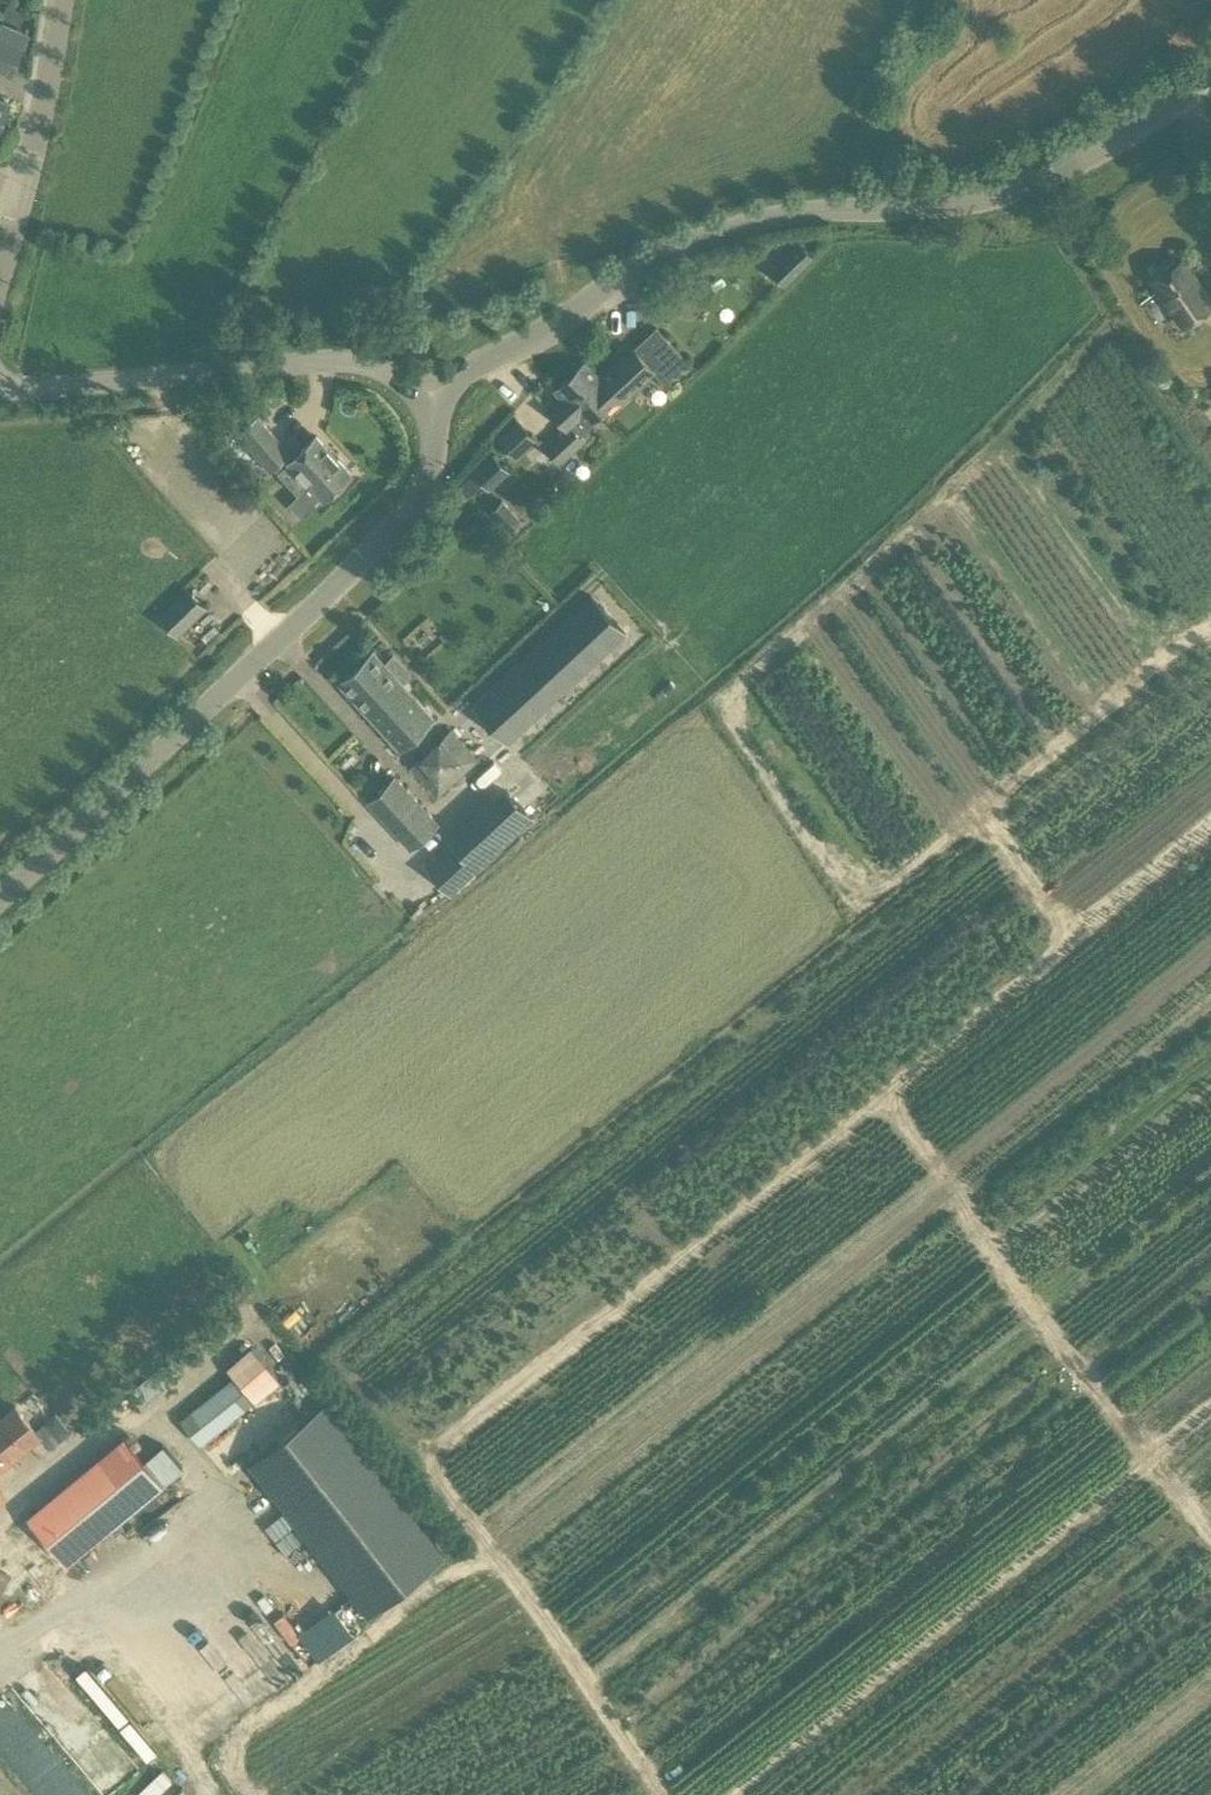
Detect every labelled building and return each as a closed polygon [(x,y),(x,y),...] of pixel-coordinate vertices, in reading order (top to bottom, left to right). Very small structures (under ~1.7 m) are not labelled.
[(10,69),(26,31),(19,28),(26,13),(11,6),(0,31),(0,65),(10,69)] [(9,100),(0,96),(0,119),(9,100)] [(800,242),(780,263),(794,278),(815,257),(800,242)] [(1181,258),(1176,262),(1174,259),(1163,266),(1164,270),(1151,279),(1182,324),(1210,304),(1210,302),(1181,258)] [(585,359),(570,373),(601,407),(616,393),(620,399),(652,369),(663,381),(687,359),(655,326),(633,346),(631,345),(599,374),(585,359)] [(586,421),(601,407),(570,373),(554,388),(564,398),(553,409),(551,407),(549,408),(565,426),(545,444),(559,459),(582,437),(579,435),(590,425),(586,421)] [(268,469),(288,452),(257,417),(237,433),(268,469)] [(510,452),(530,433),(518,421),(499,439),(510,452)] [(322,499),(351,472),(316,434),(287,461),(288,462),(277,472),(298,494),(309,484),(322,499)] [(492,452),(472,470),(490,489),(510,471),(492,452)] [(491,511),(507,529),(518,520),(502,501),(491,511)] [(177,634),(204,609),(186,590),(159,616),(177,634)] [(487,692),(473,704),(509,743),(523,730),(628,632),(592,594),(487,692)] [(372,650),(338,681),(398,747),(432,716),(372,650)] [(526,736),(548,761),(605,710),(591,694),(556,725),(548,716),(526,736)] [(451,730),(412,766),(438,795),(478,759),(451,730)] [(395,776),(366,802),(410,849),(438,824),(395,776)] [(426,863),(425,864),(452,893),(532,818),(505,789),(426,863)] [(253,1398),(277,1377),(251,1346),(227,1367),(253,1398)] [(182,1369),(170,1355),(129,1388),(141,1402),(182,1369)] [(198,1442),(251,1400),(233,1377),(180,1419),(198,1442)] [(248,1462),(368,1614),(445,1554),(325,1402),(248,1462)] [(39,1435),(50,1449),(71,1431),(55,1412),(34,1430),(14,1406),(0,1418),(0,1468),(39,1435)] [(122,1436),(27,1515),(53,1547),(68,1565),(182,1467),(162,1443),(142,1460),(122,1436)] [(93,1660),(81,1668),(105,1706),(117,1699),(93,1660)] [(129,1708),(116,1717),(133,1742),(146,1733),(129,1708)] [(148,1733),(138,1741),(156,1765),(166,1758),(148,1733)]
